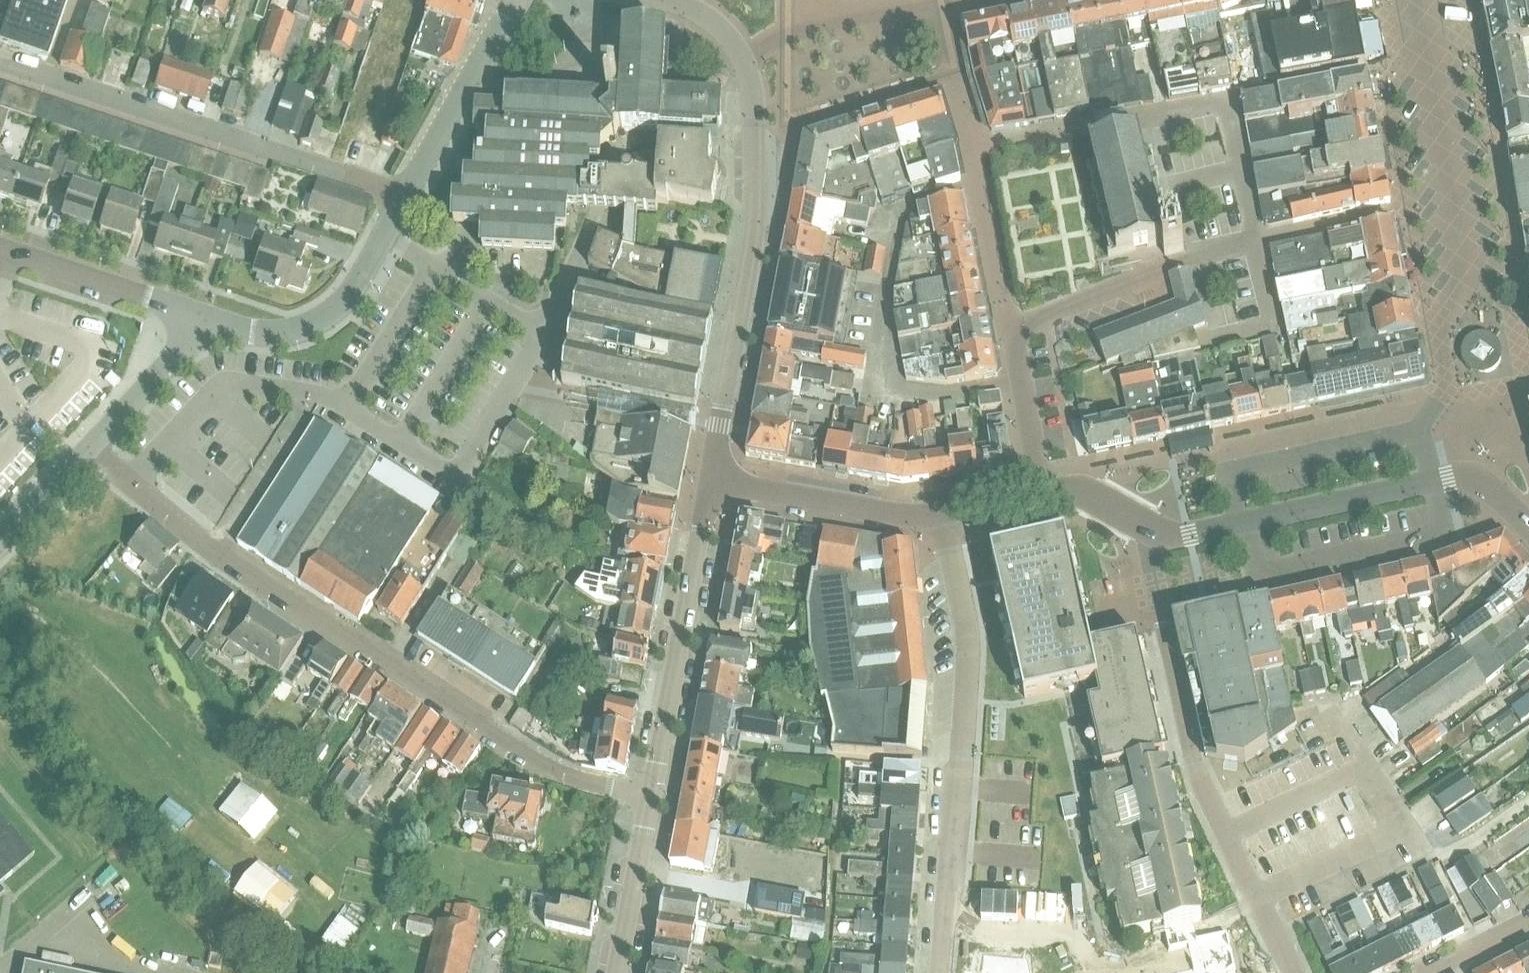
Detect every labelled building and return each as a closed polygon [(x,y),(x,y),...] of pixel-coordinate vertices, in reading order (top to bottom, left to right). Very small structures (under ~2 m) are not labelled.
[(46,61),(49,53),(67,0),(12,0),(0,35),(0,46),(46,61)] [(180,12),(189,15),(193,0),(184,0),(180,12)] [(228,0),(206,0),(202,12),(222,19),(228,0)] [(293,15),(307,20),(311,7),(312,7),(314,0),(298,0),(293,15)] [(312,7),(341,17),(347,0),(314,0),(312,7)] [(332,46),(348,51),(355,31),(362,33),(365,24),(372,3),(381,6),(383,0),(347,0),(341,17),(332,46)] [(470,23),(475,24),(482,3),(472,0),(428,0),(414,39),(409,52),(454,68),(459,54),(470,23)] [(1095,0),(1080,0),(1067,3),(1075,42),(1076,42),(1089,108),(1103,106),(1115,109),(1118,108),(1111,77),(1110,77),(1102,38),(1103,38),(1095,0)] [(1120,0),(1095,0),(1103,38),(1102,38),(1110,77),(1111,77),(1118,108),(1141,104),(1136,78),(1131,50),(1124,18),(1120,0)] [(1153,45),(1154,45),(1148,18),(1144,0),(1120,0),(1124,18),(1131,50),(1153,45)] [(1180,0),(1144,0),(1148,18),(1154,45),(1153,45),(1160,78),(1164,77),(1168,99),(1199,94),(1182,14),(1183,14),(1180,0)] [(1183,14),(1182,14),(1199,94),(1233,88),(1228,66),(1224,47),(1219,19),(1215,0),(1180,0),(1183,14)] [(1267,9),(1265,0),(1215,0),(1219,19),(1267,9)] [(1353,0),(1265,0),(1267,9),(1272,36),(1305,30),(1304,27),(1328,22),(1328,20),(1355,15),(1353,0)] [(1490,52),(1528,44),(1528,0),(1479,0),(1490,52)] [(1067,3),(1032,10),(1044,65),(1043,66),(1053,114),(1054,118),(1055,119),(1090,113),(1089,108),(1076,42),(1075,42),(1067,3)] [(109,14),(101,12),(90,8),(79,38),(98,44),(109,14)] [(1032,10),(1007,15),(1017,61),(1030,124),(1055,119),(1054,118),(1053,114),(1043,66),(1044,65),(1032,10)] [(273,12),(258,55),(291,66),(306,23),(307,20),(293,15),(292,18),(273,12)] [(1017,61),(1007,15),(963,24),(969,51),(970,51),(975,77),(992,131),(1030,124),(1017,61)] [(1377,25),(1358,28),(1355,15),(1328,20),(1328,22),(1304,27),(1305,30),(1272,36),(1281,79),(1364,64),(1364,61),(1383,57),(1377,25)] [(1272,36),(1268,16),(1250,20),(1263,82),(1281,79),(1272,36)] [(455,200),(454,225),(484,227),(483,251),(555,255),(556,231),(566,231),(567,207),(572,208),(590,209),(603,209),(629,211),(641,211),(659,212),(659,202),(659,180),(633,175),(633,174),(633,173),(633,172),(633,171),(632,171),(632,170),(631,170),(630,170),(630,169),(629,169),(628,169),(627,169),(626,170),(625,170),(624,171),(623,172),(623,173),(623,174),(623,175),(623,176),(623,177),(623,178),(589,176),(589,170),(589,166),(590,161),(595,161),(600,161),(600,145),(602,145),(620,128),(620,129),(631,130),(660,131),(681,132),(702,133),(703,127),(719,128),(720,113),(720,99),(682,97),(662,96),(663,81),(665,43),(666,33),(655,31),(636,30),(626,31),(623,80),(623,85),(623,86),(618,86),(615,82),(609,81),(605,85),(605,90),(608,94),(608,98),(593,97),(593,96),(520,92),(520,94),(508,93),(507,104),(478,102),(477,102),(477,104),(475,129),(476,129),(489,129),(488,153),(478,153),(477,169),(477,177),(467,176),(466,180),(465,200),(455,200)] [(79,38),(70,34),(59,64),(88,74),(98,44),(79,38)] [(1490,52),(1501,110),(1502,115),(1528,110),(1528,44),(1490,52)] [(141,54),(138,61),(150,65),(152,58),(141,54)] [(143,88),(150,66),(150,65),(138,61),(130,84),(143,88)] [(162,63),(154,89),(179,97),(187,70),(162,63)] [(241,82),(244,72),(235,69),(232,79),(241,82)] [(331,94),(338,73),(324,69),(317,90),(331,94)] [(187,70),(179,97),(203,104),(211,78),(187,70)] [(1136,78),(1141,104),(1153,102),(1148,76),(1136,78)] [(1337,105),(1370,100),(1366,76),(1245,99),(1242,101),(1241,104),(1245,123),(1337,106),(1337,105)] [(230,83),(221,110),(232,114),(241,87),(230,83)] [(4,85),(0,97),(0,108),(9,111),(16,89),(4,85)] [(241,87),(232,114),(243,118),(253,91),(241,87)] [(939,95),(888,111),(901,155),(912,191),(913,195),(960,181),(954,149),(945,121),(947,120),(939,95)] [(40,97),(32,119),(44,123),(52,101),(40,97)] [(301,138),(307,120),(313,102),(297,97),(285,132),(301,138)] [(1337,106),(1245,123),(1249,146),(1375,124),(1370,100),(1337,105),(1337,106)] [(52,101),(44,123),(56,127),(63,105),(52,101)] [(75,109),(63,105),(56,127),(67,131),(75,109)] [(9,111),(0,108),(0,137),(9,111)] [(87,113),(75,109),(67,131),(79,135),(87,113)] [(1507,143),(1528,139),(1528,110),(1502,115),(1507,143)] [(888,111),(857,121),(865,146),(864,147),(878,194),(882,205),(902,198),(901,195),(912,191),(901,155),(888,111)] [(99,117),(91,139),(103,143),(110,121),(99,117)] [(392,146),(400,122),(387,118),(379,142),(392,146)] [(307,120),(301,138),(299,143),(314,148),(321,125),(307,120)] [(122,125),(110,121),(103,143),(115,147),(122,125)] [(805,137),(794,195),(831,202),(870,210),(870,211),(873,212),(875,201),(874,195),(878,194),(864,147),(865,146),(857,121),(805,137)] [(1097,131),(1097,134),(1098,141),(1091,143),(1096,165),(1086,167),(1086,170),(1089,169),(1094,188),(1091,189),(1092,191),(1094,191),(1099,210),(1096,210),(1097,213),(1100,213),(1104,232),(1102,232),(1103,235),(1105,234),(1110,253),(1107,254),(1108,256),(1161,243),(1164,255),(1183,250),(1178,231),(1171,233),(1170,227),(1167,226),(1166,220),(1168,219),(1167,216),(1165,217),(1160,198),(1163,198),(1162,194),(1160,195),(1155,176),(1158,176),(1157,172),(1154,173),(1150,154),(1152,154),(1151,151),(1142,153),(1137,132),(1129,134),(1127,126),(1125,123),(1121,122),(1114,121),(1108,122),(1102,125),(1099,127),(1097,131)] [(1379,147),(1375,124),(1249,146),(1253,170),(1294,162),(1292,150),(1311,147),(1313,159),(1379,147)] [(1507,143),(1511,170),(1528,167),(1528,139),(1507,143)] [(660,142),(658,179),(659,179),(659,180),(659,202),(669,204),(670,200),(712,208),(718,175),(710,174),(712,144),(660,142)] [(1384,175),(1379,147),(1313,159),(1294,162),(1253,170),(1258,197),(1384,175)] [(19,173),(10,200),(38,209),(47,182),(59,186),(58,189),(67,163),(66,163),(68,157),(56,153),(50,171),(34,165),(31,176),(19,173)] [(19,173),(8,169),(11,158),(0,154),(0,196),(10,200),(19,173)] [(162,163),(155,160),(151,171),(150,170),(140,200),(153,204),(161,183),(167,164),(162,163)] [(67,163),(58,189),(69,193),(61,217),(87,225),(101,185),(75,176),(78,167),(67,163)] [(252,168),(240,164),(232,187),(244,191),(252,168)] [(252,167),(252,168),(244,191),(243,197),(258,202),(268,172),(252,167)] [(1511,170),(1521,230),(1528,228),(1528,167),(1511,170)] [(1389,202),(1384,175),(1258,197),(1263,225),(1266,227),(1271,227),(1355,207),(1355,208),(1389,202)] [(207,179),(202,191),(215,195),(219,183),(207,179)] [(358,227),(368,198),(317,181),(307,210),(327,216),(325,222),(340,227),(342,222),(358,227)] [(160,227),(153,247),(180,256),(195,212),(184,208),(179,225),(164,220),(174,187),(161,183),(153,204),(147,223),(160,227)] [(128,239),(139,205),(110,195),(99,229),(128,239)] [(794,195),(787,233),(831,240),(832,240),(830,239),(834,221),(867,227),(870,211),(870,210),(831,202),(794,195)] [(903,243),(970,231),(965,199),(917,207),(907,225),(903,243)] [(599,235),(588,264),(612,276),(609,295),(654,303),(672,306),(676,258),(666,256),(647,252),(645,252),(638,251),(640,211),(629,211),(626,249),(599,235)] [(195,212),(180,256),(206,265),(209,256),(221,260),(233,225),(220,220),(214,236),(200,232),(205,219),(202,214),(195,212)] [(231,236),(250,242),(257,220),(239,214),(231,236)] [(1334,273),(1399,261),(1392,220),(1361,227),(1361,228),(1269,247),(1276,284),(1305,278),(1334,273)] [(263,237),(252,267),(258,269),(254,282),(273,288),(274,285),(277,286),(278,284),(288,287),(288,285),(302,290),(307,272),(297,269),(306,244),(316,248),(320,235),(295,227),(291,239),(289,239),(287,245),(263,237)] [(1521,230),(1525,257),(1526,257),(1528,256),(1528,228),(1521,230)] [(903,243),(898,267),(974,253),(970,231),(903,243)] [(835,268),(840,242),(831,240),(787,233),(782,259),(822,266),(835,268)] [(869,247),(865,273),(880,276),(885,250),(869,247)] [(898,267),(894,292),(978,276),(974,253),(898,267)] [(676,258),(672,306),(690,310),(714,315),(722,267),(721,267),(701,263),(690,261),(676,258)] [(847,270),(835,268),(834,268),(822,266),(782,259),(781,266),(769,334),(768,335),(833,347),(834,342),(837,342),(849,276),(846,276),(847,270)] [(1305,278),(1276,284),(1281,307),(1333,298),(1342,296),(1404,284),(1399,261),(1334,273),(1305,278)] [(1106,365),(1120,359),(1124,371),(1150,365),(1154,364),(1153,361),(1201,350),(1193,331),(1208,326),(1199,303),(1195,294),(1194,294),(1188,270),(1168,275),(1175,302),(1173,303),(1094,334),(1106,365)] [(894,292),(895,312),(902,311),(902,315),(983,299),(978,276),(894,292)] [(1408,303),(1404,284),(1342,296),(1345,310),(1336,312),(1333,298),(1281,307),(1286,335),(1410,313),(1408,303)] [(654,303),(609,295),(580,290),(562,384),(627,396),(626,400),(641,402),(641,399),(695,409),(712,316),(714,316),(714,315),(690,310),(672,306),(654,303)] [(903,315),(895,317),(899,339),(987,324),(983,299),(902,315),(903,315)] [(1410,313),(1286,335),(1291,359),(1295,358),(1307,355),(1414,335),(1410,313)] [(991,348),(987,324),(899,339),(902,359),(922,355),(923,361),(934,359),(941,357),(941,358),(955,355),(991,348)] [(1460,356),(1461,357),(1461,359),(1462,361),(1462,363),(1463,364),(1464,366),(1465,367),(1466,368),(1468,370),(1471,372),(1474,373),(1478,374),(1481,374),(1483,374),(1485,374),(1486,373),(1488,373),(1490,372),(1491,371),(1493,370),(1494,369),(1496,368),(1497,366),(1498,365),(1499,363),(1499,362),(1500,360),(1501,358),(1501,357),(1501,355),(1501,353),(1501,351),(1501,350),(1500,348),(1499,345),(1498,343),(1497,341),(1496,340),(1493,338),(1491,336),(1489,335),(1486,334),(1482,333),(1478,333),(1475,334),(1472,335),(1470,336),(1469,337),(1466,339),(1464,342),(1463,344),(1462,345),(1461,347),(1461,349),(1460,350),(1460,352),(1460,354),(1460,356)] [(768,335),(764,360),(788,365),(791,353),(823,359),(823,360),(844,364),(862,367),(865,353),(846,350),(833,347),(768,335)] [(1423,381),(1414,335),(1307,355),(1317,404),(1423,381)] [(1263,340),(1262,340),(1267,361),(1268,361),(1278,359),(1274,338),(1263,340)] [(934,359),(923,361),(903,365),(906,380),(947,384),(996,375),(991,348),(955,355),(941,358),(941,357),(934,359)] [(1317,404),(1307,355),(1295,358),(1296,366),(1294,366),(1296,373),(1282,376),(1290,410),(1317,404)] [(1177,359),(1154,364),(1150,365),(1166,437),(1187,432),(1208,428),(1201,394),(1194,362),(1178,366),(1177,359)] [(1243,390),(1228,393),(1235,422),(1262,416),(1256,389),(1254,381),(1249,359),(1236,362),(1243,390)] [(1278,359),(1268,361),(1270,372),(1269,373),(1266,377),(1266,378),(1254,381),(1256,389),(1262,416),(1290,410),(1282,376),(1281,372),(1278,359)] [(796,366),(788,365),(764,360),(758,392),(790,398),(792,386),(799,387),(800,381),(824,385),(824,388),(852,393),(854,377),(796,366)] [(1150,365),(1124,371),(1116,372),(1126,417),(1127,420),(1132,443),(1132,444),(1166,437),(1150,365)] [(1215,391),(1201,394),(1208,428),(1235,422),(1228,393),(1223,370),(1212,373),(1215,391)] [(790,398),(758,392),(752,420),(788,426),(790,420),(806,423),(808,412),(792,409),(794,399),(790,398)] [(979,409),(1000,406),(998,392),(977,395),(979,409)] [(842,398),(840,406),(853,408),(855,400),(842,398)] [(954,401),(943,403),(945,416),(956,415),(956,412),(954,401)] [(1127,420),(1126,417),(1096,424),(1091,404),(1077,407),(1087,453),(1132,443),(1127,420)] [(953,475),(950,453),(937,455),(934,432),(935,432),(931,407),(919,409),(919,412),(929,479),(945,476),(953,475)] [(856,422),(845,473),(886,480),(891,457),(894,438),(883,436),(884,427),(870,424),(872,413),(858,410),(856,422)] [(949,442),(950,453),(953,475),(977,472),(974,447),(969,410),(956,412),(956,415),(958,433),(966,432),(967,440),(949,442)] [(906,460),(891,457),(886,480),(904,484),(929,479),(919,412),(907,414),(911,440),(915,440),(917,458),(906,460)] [(989,445),(974,447),(977,472),(1009,468),(1002,415),(986,417),(989,445)] [(594,447),(684,465),(687,449),(691,430),(623,417),(620,430),(598,426),(594,447)] [(788,426),(752,420),(746,455),(814,467),(819,443),(810,442),(811,439),(823,442),(824,432),(788,426)] [(845,473),(856,422),(844,420),(843,426),(831,424),(823,469),(845,473)] [(238,545),(276,570),(355,447),(317,422),(238,545)] [(520,457),(534,435),(513,422),(499,444),(520,457)] [(513,470),(520,459),(499,445),(492,455),(513,470)] [(355,447),(276,570),(305,588),(322,561),(384,465),(355,447)] [(684,465),(594,447),(590,465),(627,490),(677,500),(684,465)] [(440,501),(384,465),(322,561),(377,597),(401,560),(440,501)] [(619,527),(623,528),(670,537),(676,504),(659,501),(659,500),(648,499),(624,495),(613,488),(607,519),(619,527)] [(409,565),(379,611),(402,626),(441,564),(470,520),(440,501),(439,502),(401,560),(409,565)] [(740,514),(733,552),(760,557),(763,541),(780,544),(781,540),(785,541),(788,527),(784,526),(784,522),(740,514)] [(138,569),(148,578),(145,581),(156,590),(176,566),(166,558),(177,544),(149,521),(128,547),(145,561),(138,569)] [(813,556),(818,529),(804,526),(799,553),(813,556)] [(670,537),(623,528),(616,563),(663,572),(664,564),(665,564),(670,537)] [(850,604),(917,597),(912,545),(884,548),(883,539),(856,535),(856,536),(823,531),(816,572),(812,572),(806,604),(808,637),(854,633),(850,604)] [(1163,755),(1136,635),(1087,646),(1084,633),(1087,632),(1066,535),(992,552),(998,578),(999,583),(1024,699),(1084,686),(1085,691),(1102,769),(1154,758),(1153,757),(1163,755)] [(1430,582),(1433,598),(1439,623),(1491,577),(1519,552),(1505,535),(1433,560),(1439,579),(1430,582)] [(762,557),(733,552),(726,591),(746,594),(749,579),(758,580),(762,557)] [(1491,577),(1499,587),(1485,598),(1490,604),(1501,596),(1528,572),(1528,563),(1519,552),(1491,577)] [(453,584),(468,594),(485,568),(470,558),(453,584)] [(322,561),(305,588),(359,624),(377,597),(322,561)] [(589,570),(576,590),(596,603),(607,605),(655,615),(663,572),(616,563),(616,564),(604,562),(603,564),(594,563),(589,570)] [(1425,563),(1401,568),(1412,621),(1421,619),(1418,605),(1420,605),(1419,601),(1433,598),(1430,582),(1425,563)] [(1401,568),(1379,573),(1386,605),(1399,603),(1405,630),(1414,628),(1413,625),(1412,621),(1401,568)] [(1490,604),(1486,607),(1489,610),(1452,636),(1460,647),(1505,615),(1528,598),(1528,572),(1501,596),(1490,604)] [(180,575),(169,599),(179,605),(178,607),(179,607),(195,618),(191,625),(207,635),(234,595),(200,573),(193,584),(180,575)] [(1386,605),(1379,573),(1342,581),(1349,614),(1348,614),(1351,626),(1375,620),(1378,635),(1391,632),(1386,605)] [(1349,614),(1342,581),(1318,587),(1325,619),(1337,616),(1341,635),(1343,634),(1344,639),(1353,637),(1351,626),(1348,614),(1349,614)] [(1325,619),(1318,587),(1293,592),(1300,625),(1304,641),(1315,638),(1311,623),(1325,620),(1325,619)] [(467,668),(498,620),(449,588),(418,637),(467,668)] [(726,591),(719,629),(739,633),(747,634),(747,631),(752,632),(754,623),(758,596),(746,594),(726,591)] [(1293,592),(1268,598),(1276,631),(1300,625),(1293,592)] [(854,633),(808,637),(809,650),(810,651),(821,699),(825,699),(825,698),(926,687),(926,688),(927,688),(917,597),(850,604),(854,633)] [(1276,631),(1268,598),(1250,602),(1236,604),(1243,634),(1262,718),(1272,716),(1293,711),(1291,699),(1276,631)] [(1397,748),(1486,685),(1485,684),(1528,647),(1528,598),(1460,647),(1411,682),(1403,688),(1392,697),(1372,711),(1371,712),(1397,748)] [(1236,604),(1175,618),(1175,619),(1185,663),(1198,722),(1205,754),(1245,763),(1297,726),(1293,711),(1272,716),(1262,718),(1243,634),(1236,604)] [(607,605),(603,627),(612,628),(611,632),(650,639),(655,615),(607,605)] [(280,678),(293,657),(304,641),(254,608),(245,623),(228,612),(206,645),(235,664),(246,662),(249,658),(280,678)] [(498,620),(467,668),(515,699),(546,652),(498,620)] [(583,620),(580,628),(599,634),(601,626),(583,620)] [(554,624),(546,637),(552,641),(561,628),(554,624)] [(610,637),(607,656),(606,660),(600,659),(596,677),(618,682),(622,664),(644,669),(649,645),(610,637)] [(1423,637),(1416,638),(1418,647),(1425,645),(1423,637)] [(547,639),(542,647),(549,651),(554,644),(547,639)] [(186,653),(184,656),(189,660),(190,661),(203,645),(197,640),(186,653)] [(706,668),(740,675),(766,680),(768,670),(749,666),(752,650),(711,643),(706,668)] [(1404,643),(1395,645),(1398,661),(1407,659),(1404,643)] [(331,687),(348,662),(325,647),(308,672),(323,681),(311,698),(320,704),(331,687)] [(807,663),(809,651),(785,647),(783,659),(807,663)] [(306,665),(293,657),(280,678),(292,686),(306,665)] [(348,662),(331,687),(342,694),(340,698),(339,697),(328,714),(335,718),(364,673),(348,662)] [(1349,687),(1362,684),(1358,662),(1345,665),(1349,687)] [(1528,665),(1526,662),(1511,673),(1517,681),(1528,673),(1528,665)] [(700,702),(733,708),(744,710),(751,711),(754,693),(737,690),(740,675),(706,668),(700,702)] [(1316,694),(1326,692),(1321,669),(1311,671),(1316,694)] [(1402,669),(1383,684),(1363,698),(1372,711),(1392,697),(1403,688),(1411,682),(1402,669)] [(1305,696),(1316,694),(1311,671),(1300,673),(1305,696)] [(368,675),(339,719),(347,724),(359,706),(368,711),(384,686),(368,675)] [(922,757),(926,688),(926,687),(825,698),(825,699),(833,730),(831,751),(922,757)] [(370,752),(372,749),(405,699),(389,689),(369,719),(377,724),(359,751),(365,755),(367,751),(370,752)] [(1492,721),(1495,726),(1512,714),(1519,723),(1528,716),(1528,695),(1492,721)] [(422,711),(405,699),(372,749),(378,753),(383,746),(393,753),(404,737),(422,711)] [(604,724),(633,730),(637,708),(609,702),(604,724)] [(700,702),(692,746),(722,753),(723,752),(722,752),(723,743),(727,744),(733,708),(700,702)] [(521,733),(531,717),(520,710),(510,725),(521,733)] [(751,711),(744,710),(740,733),(780,740),(784,717),(751,711)] [(404,737),(393,753),(413,767),(442,724),(422,711),(404,737)] [(1492,722),(1484,728),(1488,734),(1497,728),(1492,722)] [(444,764),(462,737),(442,724),(413,767),(397,790),(406,796),(427,763),(426,762),(430,755),(444,764)] [(629,752),(633,730),(604,724),(601,742),(588,740),(587,744),(600,747),(629,752)] [(1433,727),(1412,742),(1407,745),(1407,746),(1415,757),(1434,744),(1441,739),(1433,727)] [(462,737),(444,764),(443,765),(461,777),(480,749),(462,737)] [(571,741),(569,751),(579,753),(581,743),(571,741)] [(600,747),(587,744),(581,743),(579,753),(598,757),(596,768),(624,774),(629,752),(600,747)] [(1441,754),(1434,744),(1415,757),(1422,767),(1441,754)] [(329,770),(319,763),(328,750),(321,746),(306,768),(313,773),(314,770),(324,777),(329,770)] [(692,746),(687,773),(718,779),(722,753),(692,746)] [(247,825),(265,801),(264,803),(275,791),(241,761),(235,770),(206,748),(186,771),(207,787),(190,807),(203,822),(210,815),(232,831),(241,817),(247,825)] [(304,765),(309,757),(302,752),(296,760),(304,765)] [(1102,769),(1088,772),(1088,773),(1093,793),(1092,793),(1097,814),(1098,814),(1099,821),(1090,823),(1092,831),(1091,831),(1105,893),(1107,901),(1116,899),(1118,906),(1117,906),(1122,928),(1123,928),(1125,937),(1152,932),(1152,935),(1153,935),(1154,935),(1153,931),(1163,929),(1193,922),(1200,921),(1201,921),(1201,920),(1199,912),(1200,912),(1186,850),(1185,850),(1182,836),(1183,836),(1169,774),(1168,774),(1167,766),(1156,769),(1154,758),(1102,769)] [(919,791),(920,767),(885,764),(884,776),(859,774),(858,786),(859,786),(919,791)] [(340,791),(352,773),(341,766),(329,784),(340,791)] [(352,773),(340,791),(360,804),(372,787),(352,773)] [(718,779),(687,773),(682,801),(713,806),(718,779)] [(1474,793),(1461,775),(1430,795),(1443,814),(1474,793)] [(545,814),(547,800),(544,795),(495,786),(492,800),(467,795),(463,815),(489,820),(490,815),(497,817),(493,838),(525,844),(528,848),(533,849),(536,846),(537,842),(535,838),(539,815),(542,815),(545,814)] [(919,791),(859,786),(858,800),(880,801),(880,810),(917,813),(919,791)] [(1076,796),(1061,799),(1064,818),(1079,815),(1076,796)] [(1480,796),(1446,820),(1457,836),(1491,812),(1480,796)] [(713,806),(682,801),(677,827),(708,833),(713,806)] [(917,813),(880,810),(879,823),(880,823),(879,833),(890,834),(915,836),(917,813)] [(33,855),(0,817),(0,884),(33,855)] [(868,822),(867,832),(879,833),(880,823),(868,822)] [(719,836),(708,833),(677,827),(670,865),(712,873),(719,836)] [(822,829),(820,838),(830,840),(832,831),(822,829)] [(867,832),(866,841),(878,842),(879,833),(867,832)] [(915,836),(890,834),(889,856),(913,858),(915,836)] [(486,853),(489,840),(474,836),(471,849),(486,853)] [(913,858),(889,856),(888,867),(848,863),(847,876),(864,877),(875,878),(886,879),(911,881),(913,858)] [(1472,889),(1487,879),(1474,857),(1454,868),(1467,891),(1472,889)] [(1430,867),(1418,873),(1437,909),(1427,914),(1442,943),(1463,933),(1430,867)] [(1493,876),(1469,891),(1477,904),(1501,888),(1493,876)] [(875,878),(864,877),(863,888),(875,889),(875,878)] [(886,879),(885,900),(910,902),(911,881),(886,879)] [(1400,880),(1389,886),(1402,912),(1414,907),(1400,880)] [(1402,912),(1389,886),(1377,892),(1390,918),(1402,912)] [(664,894),(660,919),(695,925),(706,927),(709,927),(714,904),(664,894)] [(596,921),(598,913),(595,909),(596,907),(564,900),(561,915),(548,912),(545,925),(591,934),(593,923),(596,921)] [(885,900),(883,923),(908,925),(910,902),(885,900)] [(1347,906),(1361,933),(1373,927),(1359,900),(1347,906)] [(799,920),(802,906),(784,902),(781,917),(799,920)] [(1361,933),(1347,906),(1335,911),(1349,939),(1361,933)] [(406,932),(434,938),(426,972),(468,972),(477,932),(476,932),(480,915),(448,907),(444,924),(438,922),(438,924),(409,917),(406,932)] [(861,913),(860,921),(872,922),(872,914),(861,913)] [(1427,914),(1407,924),(1422,953),(1442,943),(1427,914)] [(695,925),(660,919),(655,941),(702,950),(706,927),(695,925)] [(1306,926),(1330,972),(1357,972),(1351,961),(1344,949),(1332,955),(1328,947),(1332,945),(1319,919),(1306,926)] [(872,922),(860,921),(854,921),(853,934),(882,936),(881,946),(906,948),(908,925),(883,923),(872,922)] [(1229,943),(1227,933),(1204,938),(1197,939),(1193,922),(1163,929),(1164,933),(1165,934),(1164,934),(1168,951),(1187,947),(1192,969),(1175,972),(1236,972),(1229,943)] [(1422,953),(1407,924),(1387,934),(1402,963),(1422,953)] [(1402,963),(1387,934),(1378,938),(1373,927),(1361,933),(1367,944),(1371,951),(1382,972),(1402,963)] [(821,946),(823,934),(792,928),(789,940),(821,946)] [(651,965),(685,972),(687,972),(691,953),(701,955),(702,950),(655,941),(651,965)] [(880,959),(857,957),(840,956),(839,965),(862,967),(904,971),(906,948),(881,946),(880,959)] [(818,962),(820,951),(799,947),(797,958),(818,962)] [(1260,947),(1236,957),(1241,969),(1265,959),(1260,947)] [(1514,956),(1523,972),(1528,972),(1528,948),(1514,956)] [(1371,951),(1351,961),(1357,972),(1382,972),(1371,951)] [(1024,959),(983,956),(981,972),(987,972),(1027,972),(1024,959)] [(1514,956),(1493,967),(1496,972),(1523,972),(1514,956)] [(26,964),(24,972),(68,972),(26,964)] [(651,965),(649,972),(684,972),(685,972),(651,965)]
